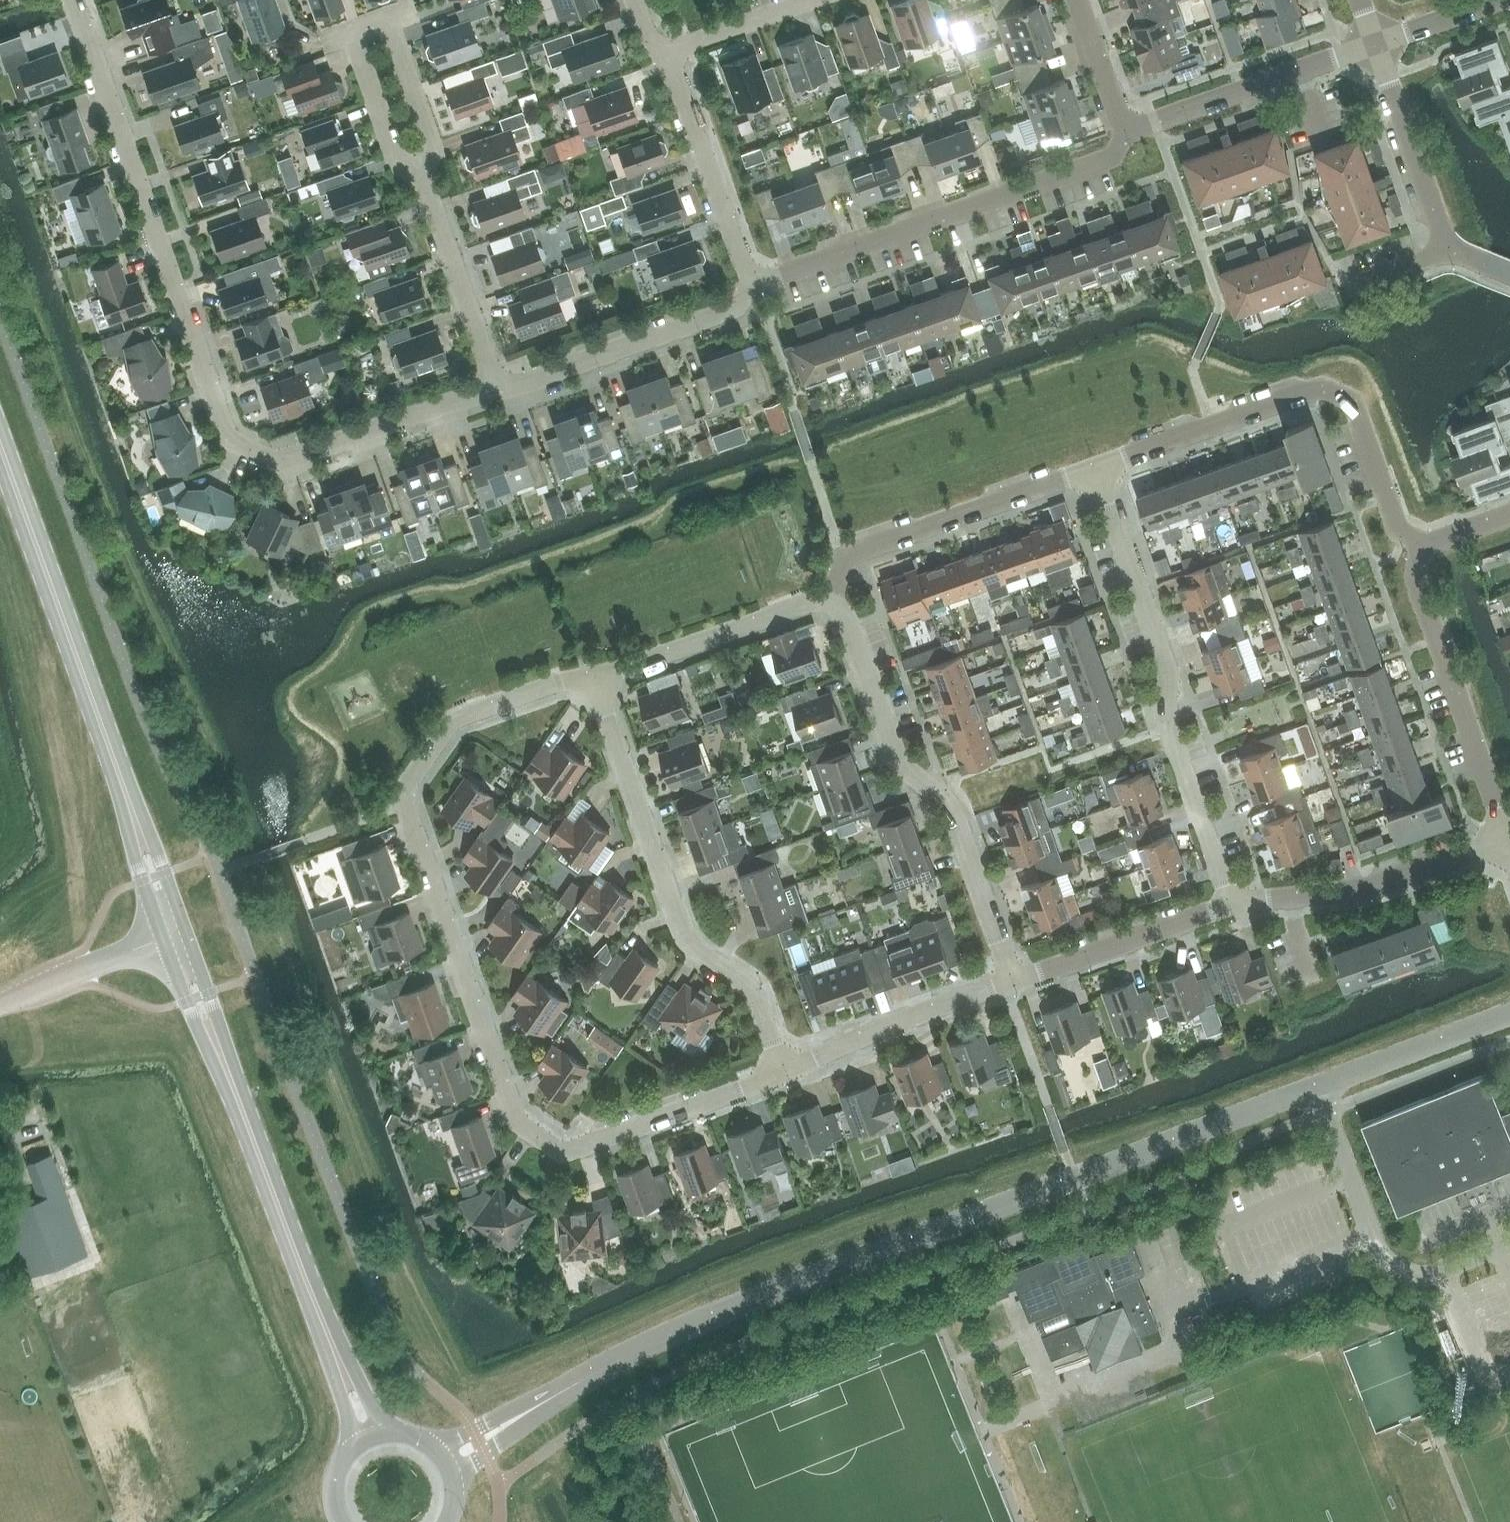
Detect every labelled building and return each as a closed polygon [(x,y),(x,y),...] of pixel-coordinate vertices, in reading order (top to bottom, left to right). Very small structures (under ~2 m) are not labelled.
[(122,9),(132,37),(143,33),(150,53),(174,44),(174,43),(200,34),(195,19),(178,25),(173,23),(171,17),(172,16),(171,12),(170,13),(165,0),(138,0),(137,3),(122,9)] [(276,35),(275,33),(285,29),(276,6),(277,6),(275,0),(238,0),(253,41),(262,38),(262,40),(267,42),(274,39),(276,35)] [(343,9),(339,0),(311,0),(317,18),(343,9)] [(463,8),(479,2),(484,1),(486,0),(460,0),(463,8)] [(559,20),(598,6),(596,0),(552,0),(559,20)] [(925,0),(906,0),(891,5),(906,47),(938,36),(937,34),(949,29),(940,3),(928,7),(925,0)] [(1050,25),(1046,11),(1041,13),(1037,4),(1026,8),(1023,0),(1000,0),(991,4),(1004,41),(1050,25)] [(1176,0),(1121,0),(1123,6),(1132,3),(1135,14),(1176,0)] [(1176,0),(1135,14),(1139,25),(1131,28),(1138,49),(1176,36),(1169,15),(1180,11),(1176,0)] [(1212,2),(1215,9),(1227,5),(1226,0),(1218,0),(1212,2)] [(1298,3),(1297,0),(1258,0),(1263,14),(1264,15),(1298,3)] [(484,1),(479,2),(479,3),(457,11),(461,23),(445,29),(446,31),(427,38),(430,44),(428,45),(426,49),(428,57),(432,59),(434,58),(437,65),(455,59),(456,61),(480,52),(469,21),(488,14),(484,1)] [(1264,15),(1263,14),(1257,16),(1266,43),(1307,29),(1298,3),(1264,15)] [(1227,5),(1215,9),(1218,17),(1230,12),(1227,5)] [(215,9),(200,14),(207,33),(222,27),(215,9)] [(858,17),(858,15),(854,13),(846,16),(844,20),(845,22),(838,24),(844,42),(842,43),(850,67),(882,55),(887,69),(900,64),(891,41),(879,46),(876,36),(876,37),(874,31),(872,32),(865,15),(858,17)] [(965,20),(950,26),(952,33),(968,27),(965,20)] [(1221,26),(1226,41),(1239,37),(1233,22),(1221,26)] [(1017,79),(1047,68),(1042,53),(1053,49),(1050,40),(1055,38),(1050,25),(1004,41),(1017,79)] [(574,44),(570,32),(542,42),(551,68),(567,62),(573,81),(618,65),(615,56),(617,55),(619,51),(616,44),(612,42),(610,43),(607,33),(583,42),(583,41),(574,44)] [(816,48),(811,34),(779,45),(794,88),(803,85),(804,87),(808,89),(816,86),(818,82),(817,80),(826,77),(826,75),(838,71),(828,43),(816,48)] [(0,42),(0,54),(1,57),(6,71),(7,71),(19,66),(30,97),(68,83),(56,52),(29,61),(25,49),(20,36),(20,35),(0,42)] [(154,102),(199,87),(193,69),(214,55),(207,36),(171,49),(176,61),(144,72),(154,102)] [(1176,36),(1138,49),(1146,70),(1172,61),(1176,72),(1199,64),(1194,53),(1183,57),(1176,36)] [(1239,37),(1226,41),(1232,56),(1244,51),(1239,37)] [(1499,89),(1491,66),(1506,60),(1498,37),(1455,53),(1463,74),(1454,77),(1464,103),(1473,100),(1481,121),(1500,115),(1509,144),(1509,85),(1499,89)] [(229,40),(218,44),(219,48),(223,59),(234,55),(231,44),(229,40)] [(521,49),(497,58),(504,77),(527,68),(521,49)] [(760,70),(754,54),(723,65),(739,110),(770,99),(771,103),(784,98),(772,66),(760,70)] [(455,117),(493,104),(483,77),(497,72),(493,60),(469,68),(473,80),(446,90),(455,117)] [(309,78),(304,64),(272,75),(281,100),(293,96),(299,114),(341,99),(340,97),(343,93),(344,89),(342,85),(339,82),(335,81),(331,70),(309,78)] [(255,68),(243,72),(246,81),(259,77),(255,68)] [(1031,117),(1077,100),(1072,87),(1067,89),(1064,79),(1053,83),(1047,68),(1017,79),(1031,117)] [(905,78),(891,83),(896,95),(909,90),(905,78)] [(246,82),(234,86),(239,98),(250,93),(246,82)] [(938,85),(930,88),(934,98),(941,95),(938,85)] [(590,87),(562,96),(566,108),(571,107),(581,137),(595,132),(596,134),(637,119),(626,87),(603,95),(594,98),(590,87)] [(990,92),(978,96),(982,107),(988,105),(992,98),(990,92)] [(184,153),(223,139),(217,121),(228,118),(221,96),(198,104),(202,116),(175,125),(184,153)] [(905,97),(894,101),(898,112),(909,108),(905,97)] [(1077,100),(1031,117),(1044,154),(1074,144),(1069,128),(1080,124),(1077,115),(1082,113),(1077,100)] [(89,161),(80,138),(86,136),(76,108),(42,120),(51,145),(47,146),(46,150),(48,157),(52,159),(55,158),(60,171),(89,161)] [(476,177),(521,161),(515,142),(531,137),(522,111),(499,119),(503,132),(465,145),(468,154),(466,155),(464,159),(467,167),(471,169),(473,168),(476,177)] [(947,136),(959,172),(982,163),(974,142),(989,136),(981,112),(965,118),(968,128),(947,136)] [(853,114),(838,119),(845,137),(859,132),(853,114)] [(1257,116),(1247,120),(1250,130),(1259,124),(1257,116)] [(336,132),(332,120),(301,130),(309,152),(316,150),(322,168),(360,154),(351,127),(336,132)] [(1247,120),(1237,124),(1239,131),(1250,130),(1247,120)] [(1197,202),(1218,199),(1245,195),(1287,170),(1273,129),(1231,144),(1225,128),(1219,130),(1224,146),(1182,161),(1197,202)] [(959,172),(947,136),(925,143),(921,134),(905,139),(912,160),(928,154),(936,180),(959,172)] [(1206,134),(1197,138),(1200,147),(1209,142),(1206,134)] [(658,142),(656,136),(618,150),(627,174),(610,180),(615,195),(643,185),(638,171),(647,168),(647,167),(665,161),(663,155),(665,154),(667,150),(664,143),(660,141),(658,142)] [(1197,138),(1187,141),(1189,149),(1200,147),(1197,138)] [(1316,153),(1320,174),(1324,201),(1349,243),(1390,228),(1375,186),(1391,180),(1389,174),(1373,180),(1358,138),(1316,153)] [(897,165),(912,160),(905,139),(868,153),(884,198),(906,190),(897,165)] [(1377,142),(1371,144),(1373,155),(1381,152),(1377,142)] [(233,162),(229,149),(205,157),(209,170),(192,176),(202,203),(249,187),(239,160),(233,162)] [(1381,152),(1373,155),(1378,164),(1385,162),(1381,152)] [(861,206),(884,198),(868,153),(830,166),(839,193),(854,187),(861,206)] [(562,164),(551,168),(556,180),(567,176),(562,164)] [(824,198),(839,193),(830,166),(814,172),(817,181),(796,189),(808,225),(831,217),(824,198)] [(483,231),(525,216),(519,199),(542,191),(534,168),(506,178),(510,190),(473,203),(476,210),(474,211),(472,215),(474,222),(478,224),(480,224),(483,231)] [(296,171),(283,176),(288,190),(301,185),(296,171)] [(347,185),(343,172),(315,182),(320,195),(328,192),(336,217),(339,216),(340,218),(344,220),(352,217),(354,213),(353,211),(378,202),(369,177),(347,185)] [(85,191),(80,177),(52,187),(57,202),(71,197),(88,242),(120,231),(103,184),(85,191)] [(808,225),(796,189),(774,197),(770,187),(754,193),(763,217),(778,211),(786,233),(808,225)] [(240,204),(261,197),(258,189),(238,196),(240,204)] [(643,231),(685,217),(675,190),(633,204),(643,231)] [(1395,192),(1389,194),(1391,205),(1399,202),(1395,192)] [(599,203),(579,210),(586,229),(605,223),(603,216),(627,207),(622,194),(599,203)] [(222,261),(265,245),(255,217),(270,211),(265,197),(237,207),(241,220),(211,230),(222,261)] [(1148,201),(1137,204),(1155,255),(1154,255),(1157,262),(1179,254),(1169,224),(1173,222),(1169,210),(1164,212),(1165,214),(1154,218),(1148,201)] [(1399,202),(1391,205),(1396,215),(1403,212),(1399,202)] [(1133,226),(1124,229),(1136,262),(1154,255),(1155,255),(1137,204),(1127,208),(1133,226)] [(1109,214),(1099,218),(1117,269),(1136,262),(1124,229),(1116,232),(1109,214)] [(1068,218),(1057,222),(1060,231),(1078,282),(1097,275),(1086,243),(1077,246),(1068,218)] [(1094,239),(1086,243),(1097,275),(1117,269),(1099,218),(1088,222),(1094,239)] [(377,235),(373,223),(345,233),(350,246),(351,246),(354,257),(362,260),(364,260),(367,268),(370,277),(391,270),(388,260),(408,253),(399,228),(377,235)] [(536,247),(535,242),(537,241),(532,226),(509,234),(514,249),(492,257),(501,282),(543,267),(541,261),(543,261),(545,256),(543,249),(539,247),(536,247)] [(1296,227),(1287,230),(1290,240),(1299,234),(1296,227)] [(1287,230),(1277,234),(1279,241),(1290,240),(1287,230)] [(1059,289),(1078,282),(1060,231),(1050,235),(1056,253),(1047,256),(1059,289)] [(642,238),(631,242),(633,248),(644,244),(642,238)] [(660,251),(656,239),(644,244),(633,248),(637,260),(648,257),(659,288),(686,279),(685,276),(703,270),(701,263),(703,262),(705,258),(702,251),(698,249),(696,249),(694,243),(676,249),(675,247),(669,249),(669,248),(660,251)] [(1237,313),(1257,310),(1285,306),(1327,281),(1312,240),(1270,255),(1264,239),(1258,241),(1264,257),(1222,272),(1237,313)] [(1059,289),(1047,256),(1039,259),(1033,241),(1022,245),(1040,296),(1059,289)] [(1021,303),(1040,296),(1022,245),(1011,249),(1017,267),(1009,270),(1021,303)] [(1246,245),(1236,248),(1239,258),(1248,252),(1246,245)] [(590,248),(578,253),(582,265),(595,261),(590,248)] [(633,248),(625,251),(629,263),(637,260),(633,248)] [(1236,248),(1226,252),(1228,259),(1239,258),(1236,248)] [(75,253),(67,256),(69,264),(78,261),(75,253)] [(265,259),(242,267),(246,279),(219,289),(228,316),(278,299),(265,259)] [(101,298),(89,302),(98,327),(110,323),(110,324),(147,310),(137,281),(127,285),(118,261),(93,270),(101,294),(99,295),(101,298)] [(597,262),(586,266),(589,275),(601,271),(597,262)] [(990,314),(995,312),(994,312),(1021,303),(1009,270),(1000,273),(997,265),(986,269),(993,287),(982,291),(990,314)] [(536,284),(528,298),(527,299),(528,301),(511,307),(510,305),(509,306),(520,337),(565,321),(558,300),(575,294),(567,271),(535,282),(536,284)] [(1186,273),(1177,276),(1180,285),(1189,282),(1186,273)] [(390,288),(386,276),(363,284),(368,297),(375,294),(384,319),(426,304),(417,279),(390,288)] [(960,324),(947,291),(939,295),(932,277),(922,281),(940,331),(959,325),(960,324)] [(990,314),(982,291),(971,295),(964,277),(953,281),(956,288),(947,291),(960,324),(959,325),(961,331),(981,324),(979,318),(990,314)] [(921,338),(940,331),(922,281),(911,284),(917,302),(909,305),(921,338)] [(326,282),(322,287),(324,293),(330,294),(334,289),(332,283),(326,282)] [(351,294),(351,295),(351,296),(352,297),(352,298),(353,299),(353,300),(354,300),(354,301),(355,301),(356,301),(356,302),(357,302),(358,302),(359,302),(360,302),(360,301),(361,301),(362,301),(362,300),(363,300),(363,299),(364,299),(364,298),(364,297),(365,297),(365,296),(365,295),(365,294),(365,293),(364,293),(364,292),(364,291),(363,291),(363,290),(362,290),(361,289),(360,289),(359,288),(358,288),(357,288),(356,289),(355,289),(354,290),(353,290),(353,291),(352,292),(352,293),(352,294),(351,294)] [(921,338),(909,305),(900,308),(894,290),(883,294),(901,345),(921,338)] [(882,352),(901,345),(883,294),(873,298),(879,316),(870,319),(882,352)] [(863,359),(882,352),(870,319),(862,322),(855,304),(845,308),(863,359)] [(844,365),(863,359),(845,308),(834,312),(840,329),(832,332),(844,365)] [(283,335),(276,313),(244,324),(248,336),(237,340),(247,367),(291,353),(293,348),(290,339),(283,335)] [(1001,317),(992,320),(996,332),(1005,329),(1001,317)] [(844,365),(832,332),(823,335),(817,318),(806,321),(824,372),(825,372),(844,365)] [(827,379),(825,372),(824,372),(806,321),(796,325),(802,343),(791,347),(790,344),(785,346),(789,358),(794,357),(805,387),(827,379)] [(146,340),(140,325),(103,338),(109,355),(126,354),(131,378),(141,397),(171,386),(168,369),(164,368),(161,356),(154,355),(149,339),(146,340)] [(412,338),(407,326),(384,333),(389,347),(394,345),(397,353),(395,354),(393,358),(396,366),(400,368),(402,367),(405,376),(447,362),(435,330),(412,338)] [(997,335),(985,340),(990,353),(1002,349),(997,335)] [(720,351),(736,397),(755,391),(758,399),(771,395),(757,356),(746,360),(741,349),(735,351),(733,346),(720,351)] [(717,404),(736,397),(720,351),(706,355),(708,361),(702,363),(706,374),(694,379),(707,417),(721,413),(717,404)] [(325,378),(319,361),(317,355),(293,364),(297,376),(262,388),(273,419),(287,414),(291,417),(300,414),(301,409),(313,405),(307,389),(310,383),(325,378)] [(644,377),(661,424),(680,418),(683,426),(696,422),(682,383),(670,387),(666,376),(660,378),(658,372),(644,377)] [(642,431),(661,424),(644,377),(631,382),(633,387),(626,390),(630,401),(618,405),(632,444),(645,440),(642,431)] [(366,387),(365,391),(368,396),(372,397),(376,394),(378,390),(375,386),(371,384),(366,387)] [(818,395),(809,398),(811,408),(821,405),(818,395)] [(1485,404),(1491,418),(1454,431),(1462,453),(1452,456),(1462,482),(1471,479),(1479,501),(1509,489),(1509,464),(1498,468),(1489,445),(1505,439),(1504,438),(1509,436),(1509,395),(1485,404)] [(173,416),(167,400),(147,408),(152,422),(152,423),(158,454),(168,472),(198,462),(195,444),(190,444),(188,431),(181,430),(176,415),(173,416)] [(572,412),(588,458),(607,452),(610,460),(623,456),(609,417),(598,421),(594,410),(587,412),(585,407),(572,412)] [(784,411),(767,417),(773,433),(789,428),(785,416),(784,411)] [(570,465),(588,458),(572,412),(558,416),(560,422),(553,424),(558,435),(546,440),(559,479),(573,474),(570,465)] [(1313,421),(1287,430),(1291,441),(1292,441),(1303,474),(1306,483),(1331,474),(1313,421)] [(729,447),(724,431),(712,435),(717,451),(729,447)] [(510,434),(496,438),(513,485),(532,479),(535,487),(548,483),(534,444),(522,448),(518,437),(512,439),(510,434)] [(480,455),(470,458),(472,466),(470,466),(484,505),(497,501),(494,492),(513,485),(496,438),(483,443),(485,448),(478,451),(480,455)] [(1291,441),(1272,448),(1284,481),(1303,474),(1292,441),(1291,441)] [(1272,448),(1253,454),(1265,488),(1284,481),(1272,448)] [(418,458),(435,505),(453,498),(456,507),(470,502),(456,463),(444,467),(440,456),(433,458),(432,453),(418,458)] [(1253,454),(1234,461),(1246,495),(1265,488),(1253,454)] [(416,511),(435,505),(418,458),(404,463),(406,468),(400,470),(404,482),(392,486),(406,525),(419,520),(416,511)] [(1234,461),(1215,468),(1227,502),(1246,495),(1234,461)] [(1215,468),(1196,475),(1207,508),(1208,508),(1216,505),(1227,502),(1215,468)] [(1196,475),(1176,482),(1188,515),(1207,508),(1196,475)] [(636,477),(626,480),(628,486),(638,483),(636,477)] [(145,480),(135,483),(138,493),(149,490),(145,480)] [(201,493),(186,491),(182,480),(155,490),(160,504),(177,508),(179,514),(208,527),(226,526),(233,513),(232,495),(220,490),(216,494),(205,490),(201,493)] [(356,480),(343,485),(359,531),(378,525),(381,533),(394,529),(380,490),(377,491),(374,483),(366,486),(364,483),(358,485),(356,480)] [(1176,482),(1157,489),(1169,522),(1188,515),(1176,482)] [(1295,483),(1286,486),(1290,498),(1299,495),(1295,483)] [(1335,484),(1325,487),(1328,497),(1338,493),(1335,484)] [(329,508),(317,513),(330,551),(344,547),(340,538),(359,531),(343,485),(329,489),(331,495),(325,497),(329,508)] [(1286,486),(1277,489),(1282,501),(1290,498),(1286,486)] [(1157,489),(1137,496),(1149,529),(1161,525),(1169,522),(1157,489)] [(1338,493),(1328,497),(1331,504),(1341,500),(1338,493)] [(554,508),(561,505),(557,494),(546,498),(548,505),(554,508)] [(574,496),(562,500),(567,512),(578,508),(574,496)] [(1248,500),(1251,510),(1260,507),(1257,496),(1248,500)] [(1055,503),(1053,504),(1059,521),(1061,520),(1065,519),(1071,516),(1065,500),(1055,503)] [(1243,513),(1251,510),(1248,500),(1240,502),(1243,513)] [(1341,500),(1331,504),(1333,512),(1344,508),(1341,500)] [(297,527),(296,523),(288,519),(289,516),(264,503),(246,539),(270,551),(272,551),(273,552),(275,552),(277,551),(279,551),(281,550),(282,549),(283,548),(285,547),(286,545),(287,543),(307,553),(323,547),(313,521),(297,527)] [(562,508),(551,512),(555,521),(565,517),(562,508)] [(1222,522),(1218,511),(1209,514),(1213,525),(1222,522)] [(1316,511),(1306,514),(1309,521),(1318,518),(1316,511)] [(1209,514),(1201,517),(1202,521),(1205,528),(1213,525),(1209,514)] [(1038,550),(1072,539),(1065,519),(1061,520),(1059,521),(1031,531),(1032,533),(1038,550)] [(1306,552),(1340,540),(1333,520),(1299,532),(1306,552)] [(1180,524),(1171,528),(1175,539),(1184,536),(1180,524)] [(1213,525),(1205,528),(1210,543),(1218,540),(1213,525)] [(1175,539),(1171,528),(1163,530),(1166,541),(1167,542),(1175,539)] [(1257,528),(1239,535),(1242,545),(1261,538),(1257,528)] [(486,531),(476,534),(481,548),(486,546),(491,544),(486,531)] [(1044,567),(1038,550),(1032,533),(1013,540),(1025,574),(1044,567)] [(1072,539),(1038,550),(1053,588),(1073,581),(1066,563),(1079,558),(1072,539)] [(1029,583),(1025,574),(1013,540),(994,547),(1006,581),(1010,590),(1029,583)] [(1313,571),(1347,559),(1340,540),(1306,552),(1313,571)] [(1289,557),(1300,554),(1298,545),(1286,549),(1289,557)] [(419,547),(410,550),(413,559),(423,556),(419,547)] [(1010,591),(1006,581),(994,547),(975,553),(987,587),(991,598),(1010,591)] [(968,594),(987,587),(975,553),(956,560),(968,594)] [(1159,574),(1172,570),(1169,561),(1167,554),(1154,559),(1159,574)] [(1300,554),(1289,557),(1292,566),(1303,562),(1300,554)] [(1192,556),(1183,559),(1185,566),(1194,563),(1192,556)] [(1320,590),(1354,578),(1347,559),(1313,571),(1320,590)] [(949,601),(968,594),(956,560),(937,567),(949,601)] [(1190,584),(1180,588),(1187,608),(1222,596),(1231,593),(1220,561),(1196,569),(1186,573),(1190,584)] [(329,565),(321,568),(325,580),(333,577),(329,565)] [(363,574),(364,578),(373,575),(371,567),(365,569),(363,574)] [(930,608),(949,601),(937,567),(918,574),(924,591),(930,608)] [(924,591),(918,574),(916,568),(883,580),(891,603),(924,591)] [(1327,609),(1360,598),(1354,578),(1320,590),(1327,609)] [(1312,584),(1300,588),(1303,596),(1314,592),(1312,584)] [(933,614),(930,608),(924,591),(891,603),(899,626),(933,614)] [(1314,592),(1303,596),(1306,604),(1317,600),(1314,592)] [(1061,612),(1071,609),(1082,605),(1079,595),(1058,603),(1061,612)] [(1222,596),(1187,608),(1195,629),(1215,622),(1219,633),(1242,625),(1238,613),(1229,616),(1222,596)] [(1334,629),(1367,617),(1360,598),(1327,609),(1334,629)] [(1051,616),(1061,612),(1058,603),(1048,606),(1051,616)] [(1026,604),(1016,608),(1019,617),(1030,614),(1026,604)] [(1058,643),(1092,631),(1085,611),(1051,623),(1055,634),(1058,643)] [(1030,614),(1019,617),(1023,627),(1033,623),(1030,614)] [(1019,617),(1009,621),(1013,630),(1023,627),(1019,617)] [(1341,648),(1374,636),(1367,617),(1334,629),(1341,648)] [(1317,635),(1328,631),(1325,622),(1314,626),(1317,635)] [(1046,637),(1055,634),(1051,623),(1046,625),(1048,632),(1045,633),(1046,637)] [(1037,636),(1048,632),(1046,624),(1034,628),(1037,636)] [(1223,645),(1203,652),(1210,672),(1245,660),(1238,640),(1247,637),(1242,625),(1219,633),(1223,645)] [(981,630),(984,639),(995,636),(992,626),(981,630)] [(795,628),(770,637),(775,650),(774,651),(785,681),(822,667),(811,637),(802,640),(799,639),(795,628)] [(974,643),(984,639),(981,630),(971,633),(974,643)] [(1065,662),(1099,651),(1092,631),(1058,643),(1065,662)] [(1328,631),(1317,635),(1320,643),(1331,639),(1328,631)] [(1277,634),(1264,639),(1268,650),(1281,646),(1277,634)] [(1374,636),(1341,648),(1348,668),(1381,656),(1374,636)] [(997,653),(1006,650),(1003,639),(993,643),(997,653)] [(943,643),(946,653),(956,649),(953,640),(943,643)] [(932,658),(946,653),(943,644),(929,648),(932,658)] [(929,648),(915,653),(919,663),(932,658),(929,648)] [(1072,682),(1105,670),(1099,651),(1065,662),(1072,682)] [(905,667),(919,663),(915,653),(902,658),(905,667)] [(934,688),(969,675),(962,655),(927,667),(934,688)] [(1049,668),(1060,664),(1057,655),(1045,659),(1049,668)] [(1245,660),(1210,672),(1218,693),(1237,686),(1241,697),(1265,689),(1261,677),(1252,680),(1245,660)] [(1330,673),(1342,669),(1339,661),(1327,665),(1330,673)] [(1357,695),(1391,683),(1384,663),(1350,675),(1357,695)] [(1060,664),(1049,668),(1051,676),(1062,672),(1060,664)] [(697,665),(687,668),(690,675),(699,672),(697,665)] [(652,728),(689,714),(679,685),(682,684),(677,670),(648,681),(651,691),(650,695),(641,698),(652,728)] [(1008,685),(1018,682),(1014,670),(1004,674),(1008,685)] [(1079,701),(1112,689),(1105,670),(1072,682),(1079,701)] [(942,708),(976,696),(969,675),(934,688),(942,708)] [(1336,690),(1347,686),(1345,677),(1333,681),(1336,690)] [(1018,682),(1008,685),(1011,694),(1021,691),(1018,682)] [(1364,714),(1398,702),(1391,683),(1357,695),(1364,714)] [(823,697),(819,695),(816,685),(781,697),(786,711),(794,708),(805,737),(842,724),(832,694),(823,697)] [(750,687),(736,692),(742,707),(756,702),(750,687)] [(1317,687),(1304,691),(1306,699),(1319,694),(1317,687)] [(1086,720),(1119,708),(1112,689),(1079,701),(1086,720)] [(949,729),(984,717),(1000,710),(998,705),(992,707),(987,692),(976,696),(942,708),(949,729)] [(1062,707),(1074,703),(1070,693),(1059,697),(1059,698),(1062,707)] [(1059,698),(1046,703),(1049,711),(1062,707),(1059,698)] [(1371,733),(1405,722),(1398,702),(1364,714),(1371,733)] [(1074,703),(1062,707),(1065,714),(1076,710),(1074,703)] [(721,705),(701,712),(704,721),(724,714),(721,705)] [(1347,720),(1358,716),(1355,707),(1344,711),(1347,720)] [(1119,708),(1086,720),(1093,740),(1126,728),(1119,708)] [(1022,726),(1032,722),(1028,711),(1018,715),(1022,726)] [(1358,716),(1347,720),(1350,728),(1361,724),(1358,716)] [(956,750),(991,738),(984,717),(949,729),(956,750)] [(1032,722),(1022,726),(1026,735),(1035,732),(1032,722)] [(1308,722),(1296,726),(1301,740),(1313,736),(1308,722)] [(1378,752),(1411,741),(1405,722),(1371,733),(1378,752)] [(698,741),(693,728),(668,737),(672,748),(670,751),(661,754),(672,784),(682,781),(700,774),(709,771),(699,741),(698,741)] [(1260,751),(1241,758),(1248,779),(1283,767),(1279,756),(1288,752),(1280,731),(1257,740),(1261,751),(1260,751)] [(1076,745),(1086,741),(1084,733),(1073,736),(1076,745)] [(991,738),(956,750),(964,770),(998,758),(997,754),(1000,752),(992,740),(991,738)] [(820,789),(860,775),(851,750),(839,754),(834,741),(809,751),(813,763),(811,764),(820,789)] [(1385,772),(1418,760),(1411,741),(1378,752),(1385,772)] [(585,763),(559,745),(554,753),(542,745),(526,769),(537,777),(537,778),(563,796),(585,763)] [(1369,746),(1358,750),(1361,758),(1372,755),(1369,746)] [(1372,755),(1361,758),(1364,767),(1375,763),(1372,755)] [(1392,791),(1425,779),(1418,760),(1385,772),(1392,791)] [(1114,806),(1123,802),(1158,790),(1150,769),(1130,776),(1127,765),(1103,773),(1114,806)] [(1283,767),(1248,779),(1256,800),(1274,793),(1275,793),(1279,804),(1294,799),(1303,795),(1299,783),(1290,787),(1283,767)] [(588,770),(582,779),(588,783),(595,774),(588,770)] [(700,774),(682,781),(686,794),(689,793),(713,785),(712,781),(704,784),(700,774)] [(862,817),(857,804),(869,800),(860,775),(820,789),(829,814),(832,813),(834,819),(824,823),(826,830),(862,817)] [(486,825),(496,811),(502,803),(490,795),(491,794),(468,778),(445,811),(457,820),(460,816),(470,823),(474,817),(486,825)] [(1432,798),(1432,797),(1425,779),(1392,791),(1398,809),(1398,810),(1417,804),(1432,798)] [(726,780),(714,784),(719,797),(730,793),(726,780)] [(690,835),(723,824),(714,799),(719,797),(714,784),(713,785),(689,793),(693,806),(681,810),(690,835)] [(1374,797),(1386,793),(1383,784),(1371,788),(1374,797)] [(1070,785),(1044,794),(1048,806),(1074,797),(1070,785)] [(1125,837),(1149,829),(1145,818),(1165,811),(1158,790),(1123,802),(1130,822),(1121,825),(1125,837)] [(1386,793),(1374,797),(1377,805),(1389,801),(1386,793)] [(1399,838),(1426,829),(1452,819),(1443,793),(1432,797),(1432,798),(1417,804),(1398,810),(1398,809),(1390,812),(1399,838)] [(1283,815),(1264,822),(1271,843),(1315,827),(1303,795),(1294,799),(1280,804),(1283,815)] [(1007,844),(1041,831),(1050,828),(1039,796),(1015,804),(1019,816),(999,823),(1007,844)] [(893,806),(869,814),(874,828),(879,826),(888,851),(920,838),(911,813),(899,818),(894,805),(893,806)] [(1338,805),(1326,810),(1331,822),(1343,818),(1338,805)] [(773,806),(760,810),(764,821),(777,817),(773,806)] [(483,829),(463,858),(473,864),(473,868),(470,872),(468,875),(468,876),(471,878),(479,884),(491,892),(514,859),(502,850),(507,842),(500,837),(512,820),(499,810),(485,831),(483,829)] [(548,841),(545,845),(556,853),(561,847),(587,865),(610,833),(595,822),(587,816),(584,814),(583,815),(581,818),(577,824),(566,816),(554,832),(550,838),(548,841)] [(1339,846),(1351,842),(1343,818),(1331,822),(1339,846)] [(716,869),(749,857),(751,856),(746,843),(741,845),(732,820),(723,824),(690,835),(699,860),(711,856),(716,869)] [(542,823),(536,832),(548,841),(550,838),(554,832),(542,823)] [(849,833),(846,823),(836,826),(840,836),(849,833)] [(1315,827),(1271,843),(1278,864),(1323,848),(1315,827)] [(1146,866),(1180,854),(1173,833),(1153,840),(1149,829),(1125,837),(1130,850),(1139,846),(1146,866)] [(782,831),(771,835),(775,846),(786,842),(782,831)] [(1038,869),(1062,860),(1057,848),(1048,851),(1041,831),(1007,844),(1014,864),(1034,857),(1038,869)] [(1092,833),(1079,838),(1084,851),(1096,846),(1092,833)] [(1365,839),(1357,842),(1361,852),(1369,849),(1377,846),(1385,843),(1381,833),(1373,836),(1365,839)] [(371,849),(367,836),(341,845),(346,859),(353,857),(367,897),(397,887),(383,845),(371,849)] [(920,838),(888,851),(896,875),(891,876),(896,890),(906,886),(921,880),(929,878),(925,865),(929,863),(920,838)] [(1117,855),(1112,842),(1099,847),(1104,860),(1117,855)] [(750,899),(783,887),(775,862),(779,861),(775,848),(751,856),(749,857),(754,869),(741,874),(750,899)] [(1180,854),(1146,866),(1153,886),(1144,889),(1148,901),(1172,893),(1168,882),(1188,875),(1180,854)] [(1030,908),(1064,895),(1057,875),(1077,868),(1073,856),(1062,860),(1038,869),(1042,880),(1022,887),(1030,908)] [(1341,858),(1325,860),(1326,874),(1343,872),(1341,858)] [(530,868),(525,875),(534,881),(539,874),(530,868)] [(512,869),(501,885),(512,893),(523,877),(512,869)] [(573,881),(559,900),(573,910),(576,905),(587,890),(573,881)] [(587,890),(576,905),(573,910),(569,917),(592,933),(600,923),(610,930),(633,897),(610,881),(603,891),(592,883),(587,890)] [(783,887),(750,899),(759,924),(772,919),(776,932),(782,930),(796,925),(810,920),(796,883),(783,887)] [(537,886),(532,894),(543,902),(549,894),(537,886)] [(906,886),(896,890),(899,898),(909,894),(906,886)] [(1064,895),(1030,908),(1037,928),(1047,925),(1051,936),(1084,924),(1080,913),(1080,912),(1071,915),(1064,895)] [(519,963),(542,930),(516,913),(522,905),(509,897),(488,927),(497,934),(498,937),(493,945),(519,963)] [(1345,988),(1442,953),(1439,944),(1454,938),(1440,899),(1419,907),(1423,920),(1332,952),(1345,988)] [(395,917),(391,904),(358,916),(362,929),(377,924),(383,942),(373,946),(370,952),(375,967),(390,962),(389,960),(419,949),(407,913),(395,917)] [(324,913),(328,926),(350,918),(346,905),(324,913)] [(1096,907),(1080,913),(1084,924),(1100,919),(1096,907)] [(913,938),(925,971),(950,963),(946,950),(958,946),(947,915),(930,921),(926,919),(913,923),(911,927),(909,927),(913,938)] [(796,925),(782,930),(785,939),(799,934),(796,925)] [(900,980),(925,971),(913,938),(888,947),(887,942),(874,947),(883,972),(895,968),(900,980)] [(870,977),(883,972),(874,947),(861,952),(859,947),(834,955),(838,965),(850,998),(875,989),(870,977)] [(1232,954),(1215,960),(1222,978),(1226,989),(1229,998),(1259,987),(1260,990),(1275,984),(1265,955),(1252,960),(1249,958),(1247,953),(1246,950),(1245,949),(1242,951),(1232,954)] [(629,959),(618,951),(599,978),(610,986),(613,982),(636,998),(659,966),(646,957),(644,960),(633,953),(629,959)] [(598,959),(589,972),(597,978),(606,965),(598,959)] [(825,1007),(850,998),(838,965),(813,974),(811,969),(798,974),(808,999),(820,995),(825,1007)] [(1178,974),(1161,980),(1174,1017),(1204,1007),(1204,1006),(1207,1004),(1211,1015),(1221,1012),(1217,1001),(1214,993),(1210,982),(1208,976),(1197,979),(1194,978),(1192,973),(1191,970),(1191,969),(1187,970),(1178,974)] [(420,987),(415,972),(386,982),(391,998),(392,997),(400,1021),(410,1018),(416,1035),(446,1024),(445,1021),(446,1018),(444,1012),(441,1011),(431,983),(420,987)] [(543,1032),(546,1029),(553,1034),(568,1013),(561,1007),(566,1000),(540,981),(539,982),(528,974),(512,996),(522,1003),(523,1006),(517,1014),(543,1032)] [(1222,978),(1210,982),(1214,993),(1226,989),(1222,978)] [(348,980),(337,984),(341,995),(352,991),(348,980)] [(1138,992),(1135,991),(1132,982),(1105,991),(1120,1032),(1146,1023),(1145,1018),(1158,1014),(1149,988),(1138,992)] [(666,987),(644,1018),(658,1028),(665,1019),(680,1029),(672,1040),(685,1049),(700,1059),(715,1038),(704,1030),(719,1008),(708,1000),(712,995),(701,987),(697,993),(687,985),(679,996),(666,987)] [(1079,1013),(1075,1002),(1045,1012),(1058,1050),(1089,1039),(1088,1038),(1101,1034),(1092,1008),(1079,1013)] [(1166,1003),(1157,1006),(1161,1017),(1170,1013),(1166,1003)] [(616,1056),(623,1045),(595,1025),(587,1036),(616,1056)] [(970,1038),(952,1044),(966,1082),(980,1077),(984,1088),(1002,1082),(1000,1076),(1011,1072),(1009,1065),(1002,1045),(1000,1040),(989,1044),(986,1043),(984,1037),(983,1035),(983,1033),(979,1035),(970,1038)] [(439,1040),(413,1049),(418,1062),(427,1085),(433,1083),(439,1101),(470,1090),(455,1049),(444,1053),(439,1040)] [(564,1052),(553,1044),(537,1066),(549,1074),(542,1084),(565,1100),(588,1067),(565,1051),(564,1052)] [(1054,1048),(1045,1051),(1052,1070),(1061,1067),(1054,1048)] [(930,1065),(926,1054),(896,1064),(909,1102),(939,1091),(939,1090),(952,1086),(943,1060),(930,1065)] [(1121,1062),(1111,1066),(1116,1079),(1129,1074),(1126,1064),(1121,1062)] [(1487,1072),(1363,1122),(1398,1212),(1448,1192),(1456,1195),(1460,1187),(1486,1177),(1494,1180),(1497,1172),(1509,1167),(1509,1110),(1503,1113),(1487,1072)] [(1062,1073),(1054,1076),(1065,1106),(1073,1103),(1062,1073)] [(1112,1074),(1100,1078),(1104,1087),(1116,1083),(1112,1074)] [(880,1095),(876,1093),(873,1084),(843,1095),(857,1133),(887,1122),(886,1121),(900,1116),(890,1091),(880,1095)] [(823,1115),(820,1113),(817,1104),(787,1115),(800,1153),(830,1142),(830,1141),(843,1137),(834,1111),(823,1115)] [(463,1108),(437,1117),(442,1130),(453,1126),(465,1162),(455,1166),(461,1183),(489,1173),(484,1157),(492,1154),(479,1117),(468,1121),(463,1108)] [(392,1113),(385,1125),(388,1133),(411,1126),(399,1119),(400,1117),(392,1113)] [(745,1130),(730,1135),(744,1175),(771,1166),(772,1170),(789,1164),(777,1128),(766,1132),(763,1130),(761,1124),(757,1125),(747,1129),(745,1130)] [(707,1156),(704,1144),(677,1154),(691,1192),(717,1182),(717,1181),(730,1176),(721,1151),(707,1156)] [(26,1275),(86,1253),(50,1155),(26,1163),(40,1201),(4,1215),(26,1275)] [(653,1175),(650,1174),(647,1165),(621,1174),(634,1212),(660,1202),(660,1201),(673,1197),(664,1171),(653,1175)] [(474,1183),(460,1188),(463,1198),(477,1193),(474,1183)] [(509,1198),(499,1190),(491,1201),(480,1193),(459,1200),(464,1215),(508,1246),(531,1213),(520,1205),(523,1202),(512,1194),(509,1198)] [(622,1232),(610,1199),(594,1205),(595,1212),(587,1213),(586,1210),(573,1211),(574,1215),(561,1217),(565,1256),(605,1252),(603,1239),(622,1232)] [(442,1210),(423,1217),(427,1229),(446,1222),(442,1210)] [(989,1276),(965,1286),(966,1290),(974,1308),(999,1298),(1010,1293),(1009,1289),(1017,1286),(1024,1304),(1030,1320),(1036,1318),(1043,1335),(1053,1358),(1087,1345),(1096,1368),(1143,1350),(1138,1336),(1159,1328),(1138,1276),(1145,1274),(1131,1239),(1091,1255),(1085,1242),(1051,1256),(1011,1272),(1003,1275),(1001,1271),(989,1276)] [(620,1251),(617,1257),(619,1262),(630,1259),(626,1248),(620,1251)] [(1196,1326),(1204,1323),(1201,1314),(1192,1318),(1196,1326)]
